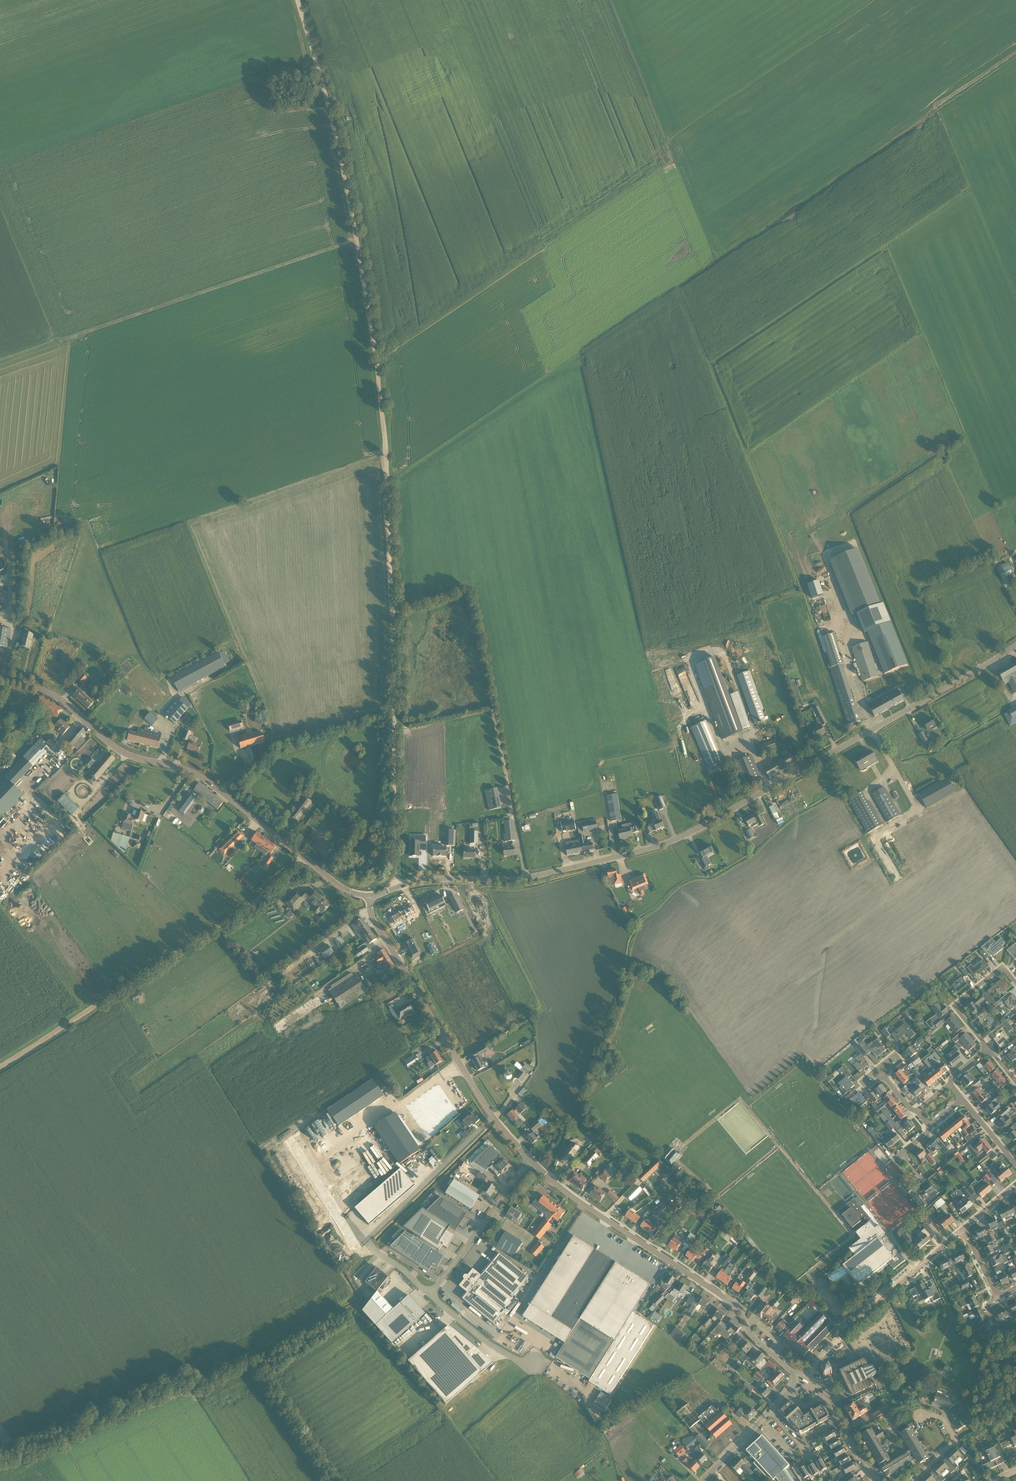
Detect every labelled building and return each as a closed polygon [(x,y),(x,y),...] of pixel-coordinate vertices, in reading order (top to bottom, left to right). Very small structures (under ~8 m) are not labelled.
[(880,606),(857,550),(834,559),(856,615),(880,606)] [(1011,586),(1007,578),(1013,575),(1007,562),(995,568),(1005,589),(1011,586)] [(818,581),(807,585),(812,599),(823,595),(818,581)] [(880,606),(856,615),(864,633),(867,632),(884,674),(907,665),(890,623),(883,604),(880,606)] [(4,648),(7,648),(10,630),(0,628),(0,647),(4,648)] [(23,632),(20,647),(30,649),(33,635),(30,634),(30,631),(24,629),(24,632),(23,632)] [(826,653),(823,654),(828,669),(830,668),(847,721),(848,725),(860,722),(843,669),(845,669),(834,634),(821,638),(826,653)] [(857,668),(862,682),(878,677),(867,642),(851,648),(856,663),(853,664),(854,669),(857,668)] [(217,651),(170,676),(178,692),(225,667),(224,665),(218,654),(217,651)] [(743,733),(715,658),(695,665),(723,740),(743,733)] [(79,664),(84,669),(87,666),(82,661),(79,664)] [(998,673),(1004,685),(1008,683),(1013,694),(1015,693),(1015,663),(998,673)] [(767,719),(767,717),(764,718),(762,711),(764,710),(750,671),(737,676),(754,724),(765,720),(767,719)] [(87,680),(82,675),(78,680),(83,685),(87,680)] [(804,706),(802,701),(801,701),(794,681),(790,683),(799,708),(804,706)] [(72,696),(88,710),(94,703),(79,689),(72,696)] [(874,717),(904,701),(899,693),(893,696),(891,692),(875,701),(878,705),(872,708),(870,709),(874,717)] [(737,693),(730,696),(743,730),(749,727),(737,693)] [(94,699),(99,704),(102,699),(98,695),(94,699)] [(49,718),(54,721),(62,710),(40,697),(37,701),(32,711),(36,713),(39,707),(51,714),(49,718)] [(163,714),(174,724),(188,709),(187,709),(191,705),(182,697),(178,701),(176,699),(163,714)] [(811,704),(818,718),(822,726),(827,724),(818,707),(815,702),(811,704)] [(1009,726),(1015,723),(1015,708),(1003,715),(1009,726)] [(144,719),(152,727),(158,720),(150,712),(144,719)] [(927,730),(936,725),(932,719),(923,724),(927,730)] [(54,728),(63,736),(70,728),(61,720),(54,728)] [(228,725),(230,732),(243,728),(241,721),(228,725)] [(811,731),(813,734),(815,739),(825,733),(821,726),(811,731)] [(79,728),(64,745),(71,751),(77,743),(81,746),(85,741),(82,738),(86,733),(79,728)] [(129,732),(128,736),(127,741),(158,749),(158,748),(162,749),(164,741),(160,740),(161,734),(138,728),(136,734),(129,732)] [(756,733),(758,743),(770,739),(768,730),(756,733)] [(189,736),(191,733),(186,731),(183,739),(190,742),(187,749),(198,754),(201,746),(194,743),(196,738),(189,736)] [(918,735),(923,743),(927,740),(922,732),(918,735)] [(236,737),(239,744),(240,749),(265,742),(262,733),(247,738),(246,734),(236,737)] [(41,739),(23,758),(32,767),(49,750),(43,744),(45,743),(41,739)] [(714,740),(699,747),(708,768),(724,762),(714,740)] [(756,746),(760,755),(777,749),(773,740),(756,746)] [(785,745),(789,753),(794,750),(789,742),(785,745)] [(98,756),(101,760),(107,752),(104,749),(98,756)] [(868,763),(876,759),(871,751),(854,761),(860,770),(860,771),(861,771),(861,772),(862,772),(863,772),(864,772),(864,771),(867,770),(866,769),(870,767),(868,763)] [(89,775),(86,779),(92,785),(96,780),(96,781),(115,759),(108,753),(98,764),(89,774),(89,775)] [(764,770),(766,774),(769,778),(795,763),(790,754),(784,758),(782,755),(774,759),(776,763),(764,770)] [(729,765),(739,787),(741,791),(748,788),(747,784),(761,778),(751,756),(729,765)] [(84,765),(89,770),(91,768),(95,762),(96,762),(90,757),(88,759),(86,762),(84,765)] [(23,758),(4,778),(14,786),(14,787),(32,767),(23,758)] [(918,794),(927,809),(955,792),(947,777),(918,794)] [(4,778),(0,782),(0,815),(3,818),(24,796),(14,787),(14,786),(4,778)] [(933,838),(899,780),(888,786),(922,845),(933,838)] [(193,791),(217,811),(223,803),(199,783),(193,791)] [(186,786),(179,796),(183,799),(191,789),(186,786)] [(900,815),(884,787),(871,794),(887,823),(900,815)] [(484,791),(489,811),(501,808),(497,788),(484,791)] [(606,796),(611,822),(621,820),(617,794),(606,796)] [(57,802),(72,816),(79,809),(64,795),(57,802)] [(178,811),(184,815),(196,799),(190,795),(178,811)] [(654,799),(659,811),(667,808),(662,796),(654,799)] [(293,813),(291,816),(297,820),(299,818),(310,805),(303,800),(293,813)] [(854,810),(867,834),(883,825),(869,801),(854,810)] [(781,817),(779,818),(773,805),(769,807),(777,825),(783,822),(781,817)] [(426,810),(421,810),(421,814),(418,814),(417,820),(421,820),(426,820),(426,810)] [(142,822),(145,814),(134,811),(132,815),(131,815),(126,813),(121,829),(131,832),(135,820),(135,821),(137,822),(138,822),(139,821),(142,822)] [(654,824),(656,831),(664,828),(658,812),(654,814),(657,823),(654,824)] [(756,819),(754,820),(752,816),(745,820),(749,827),(752,825),(753,827),(759,824),(760,826),(764,824),(760,816),(756,818),(756,819)] [(509,817),(503,817),(505,834),(503,834),(504,842),(515,841),(513,820),(510,820),(509,817)] [(582,821),(583,827),(583,832),(597,830),(597,825),(596,819),(588,821),(588,820),(582,821)] [(574,820),(561,823),(563,832),(576,830),(574,820)] [(626,830),(618,832),(620,840),(625,839),(624,838),(631,836),(631,832),(634,831),(634,833),(639,832),(637,822),(632,823),(633,827),(626,829),(626,830)] [(237,831),(221,847),(227,852),(243,837),(237,831)] [(254,831),(248,839),(265,851),(264,854),(266,855),(268,853),(271,855),(276,847),(254,831)] [(446,831),(446,847),(455,847),(455,831),(446,831)] [(469,844),(478,844),(478,831),(469,831),(469,844)] [(125,850),(129,837),(112,833),(109,845),(125,850)] [(411,842),(411,857),(419,857),(419,845),(426,845),(426,836),(415,836),(415,842),(411,842)] [(584,836),(580,837),(581,845),(583,853),(594,851),(592,843),(586,844),(584,836)] [(566,848),(565,848),(567,856),(583,853),(581,845),(572,847),(571,842),(565,843),(566,848)] [(511,848),(503,849),(504,857),(508,856),(508,855),(514,855),(513,848),(512,848),(512,845),(511,845),(511,848)] [(704,859),(699,861),(704,869),(706,871),(710,868),(708,866),(711,864),(707,856),(713,852),(709,845),(699,851),(704,859)] [(433,848),(433,857),(437,857),(437,858),(442,858),(442,857),(446,857),(446,848),(433,848)] [(463,849),(463,857),(469,858),(474,858),(474,853),(474,850),(463,849)] [(263,865),(267,868),(273,858),(269,856),(263,865)] [(616,870),(607,872),(608,878),(613,877),(614,885),(622,884),(620,875),(617,876),(616,870)] [(644,875),(628,881),(632,891),(648,884),(644,875)] [(246,889),(250,884),(242,877),(239,882),(246,889)] [(313,911),(313,912),(314,912),(314,913),(314,914),(315,914),(316,914),(317,914),(318,914),(319,913),(320,912),(322,914),(329,906),(322,900),(323,899),(313,890),(309,895),(308,893),(307,893),(307,892),(306,892),(305,892),(304,892),(304,893),(303,893),(301,895),(302,896),(300,897),(294,891),(284,902),(294,912),(305,900),(315,908),(314,910),(313,911)] [(425,903),(424,903),(428,911),(429,911),(428,910),(433,907),(434,908),(439,906),(444,904),(444,903),(440,895),(440,896),(425,903)] [(456,903),(451,906),(457,917),(462,915),(456,903)] [(412,905),(391,916),(394,923),(403,919),(402,917),(406,915),(407,917),(416,913),(412,905)] [(358,930),(355,932),(359,938),(361,937),(363,940),(364,939),(368,945),(376,939),(362,919),(354,924),(358,930)] [(412,939),(404,943),(407,949),(407,948),(409,952),(408,952),(412,959),(420,955),(415,944),(412,939)] [(998,941),(988,949),(993,956),(1003,948),(1002,946),(1005,944),(1001,939),(998,941)] [(985,948),(992,942),(991,940),(990,940),(981,948),(983,950),(985,952),(987,950),(985,948)] [(1014,960),(1015,959),(1015,943),(1006,951),(1014,960)] [(321,953),(325,958),(333,953),(327,945),(316,952),(318,955),(321,953)] [(355,954),(358,958),(368,950),(365,946),(355,954)] [(427,948),(431,955),(436,953),(432,946),(427,948)] [(378,957),(360,967),(365,975),(379,967),(380,968),(384,966),(387,971),(394,967),(383,950),(377,954),(378,957)] [(989,957),(985,952),(983,950),(980,952),(986,960),(989,957)] [(320,967),(326,961),(324,958),(317,964),(320,967)] [(988,967),(983,960),(973,968),(971,965),(967,968),(973,976),(975,975),(974,974),(977,973),(978,974),(984,969),(985,970),(988,967)] [(969,975),(962,966),(959,969),(961,971),(966,977),(969,975)] [(380,977),(382,981),(389,976),(386,973),(380,977)] [(328,991),(340,1009),(366,992),(354,974),(328,991)] [(951,986),(954,988),(957,992),(967,984),(961,978),(951,986)] [(995,984),(996,984),(987,991),(990,995),(998,989),(1004,996),(1010,991),(1008,989),(1001,980),(995,984)] [(1004,1003),(1011,1011),(1014,1008),(1015,1010),(1015,1009),(1015,998),(1013,994),(1007,999),(1007,1000),(1004,1003)] [(977,1006),(984,1000),(981,996),(973,1003),(972,1003),(967,1007),(972,1014),(973,1013),(975,1016),(980,1012),(977,1009),(979,1008),(977,1006)] [(990,996),(988,998),(993,1005),(996,1003),(990,996)] [(985,1000),(991,1007),(993,1005),(988,998),(985,1000)] [(409,1004),(395,1012),(399,1019),(404,1017),(403,1016),(412,1010),(409,1004)] [(946,1014),(945,1014),(948,1011),(944,1006),(941,1008),(938,1004),(932,1009),(939,1019),(946,1014)] [(993,1005),(991,1007),(988,1009),(981,1015),(984,1019),(979,1023),(986,1031),(995,1023),(989,1015),(991,1013),(990,1012),(995,1008),(993,1005)] [(911,1015),(908,1018),(913,1025),(916,1022),(911,1015)] [(945,1027),(948,1030),(950,1029),(954,1034),(962,1028),(954,1019),(953,1020),(951,1017),(945,1023),(947,1025),(945,1027)] [(932,1023),(935,1026),(941,1021),(938,1018),(932,1023)] [(941,1021),(935,1026),(938,1029),(944,1025),(941,1021)] [(1010,1026),(1006,1021),(995,1030),(990,1034),(994,1039),(993,1040),(999,1046),(1009,1038),(1003,1032),(997,1037),(995,1035),(997,1033),(1004,1027),(1009,1033),(1013,1029),(1010,1026)] [(891,1035),(893,1038),(896,1042),(906,1034),(910,1039),(914,1035),(905,1023),(891,1035)] [(890,1036),(886,1030),(889,1027),(887,1025),(885,1027),(881,1031),(887,1039),(890,1036)] [(976,1045),(969,1036),(967,1037),(965,1034),(959,1039),(969,1051),(976,1045)] [(859,1045),(862,1048),(867,1055),(871,1052),(876,1058),(886,1050),(879,1042),(881,1041),(878,1038),(873,1043),(876,1048),(871,1052),(863,1041),(859,1044),(859,1045)] [(1012,1052),(1007,1056),(1012,1062),(1015,1059),(1015,1041),(1013,1044),(1015,1046),(1010,1050),(1012,1052)] [(905,1052),(911,1058),(921,1049),(919,1046),(917,1043),(911,1047),(905,1052)] [(486,1045),(471,1054),(475,1059),(472,1061),(478,1071),(485,1068),(479,1057),(490,1051),(486,1045)] [(862,1048),(859,1045),(855,1048),(861,1055),(855,1059),(858,1062),(853,1066),(859,1072),(869,1064),(863,1058),(867,1055),(862,1048)] [(427,1064),(430,1068),(442,1061),(436,1052),(433,1054),(431,1051),(427,1053),(432,1061),(427,1064)] [(932,1055),(938,1061),(940,1059),(935,1052),(932,1055)] [(947,1061),(952,1067),(962,1059),(957,1053),(947,1061)] [(407,1067),(418,1060),(414,1055),(404,1062),(407,1067)] [(910,1062),(911,1063),(914,1067),(921,1061),(917,1056),(910,1062)] [(923,1062),(929,1069),(932,1066),(926,1059),(923,1062)] [(984,1066),(990,1073),(995,1069),(989,1062),(984,1066)] [(938,1070),(942,1075),(947,1071),(943,1066),(941,1067),(938,1063),(935,1066),(938,1070)] [(515,1078),(521,1083),(526,1076),(528,1073),(531,1069),(525,1065),(522,1068),(523,1068),(520,1071),(519,1072),(515,1078)] [(895,1075),(899,1080),(911,1070),(907,1065),(904,1067),(906,1070),(902,1073),(900,1071),(895,1075)] [(853,1086),(851,1083),(852,1082),(850,1079),(849,1080),(848,1079),(851,1076),(846,1069),(845,1070),(843,1067),(838,1070),(841,1074),(843,1073),(846,1077),(838,1083),(841,1087),(839,1088),(842,1091),(844,1090),(845,1092),(847,1091),(848,1091),(847,1091),(849,1089),(850,1089),(854,1086),(853,1086)] [(912,1071),(917,1078),(920,1075),(915,1068),(912,1071)] [(926,1069),(923,1071),(933,1083),(938,1079),(933,1074),(931,1071),(929,1073),(927,1070),(927,1071),(926,1069)] [(911,1070),(899,1080),(903,1085),(908,1080),(906,1078),(911,1075),(913,1073),(911,1070)] [(938,1070),(933,1074),(938,1079),(942,1075),(938,1070)] [(933,1083),(923,1071),(924,1073),(922,1075),(926,1080),(923,1082),(928,1087),(933,1083)] [(991,1075),(996,1082),(1002,1077),(996,1071),(991,1075)] [(832,1074),(826,1080),(828,1083),(835,1077),(832,1074)] [(977,1086),(981,1083),(978,1080),(974,1084),(967,1075),(961,1080),(967,1087),(970,1084),(972,1086),(971,1086),(973,1089),(977,1086)] [(1002,1077),(996,1082),(1002,1089),(1008,1084),(1002,1077)] [(372,1079),(327,1110),(329,1113),(338,1127),(383,1096),(382,1094),(378,1089),(372,1079)] [(981,1083),(977,1086),(979,1089),(988,1081),(986,1079),(981,1083)] [(886,1091),(881,1086),(875,1091),(878,1094),(875,1096),(873,1093),(869,1096),(874,1103),(882,1097),(881,1096),(886,1091)] [(909,1088),(916,1097),(922,1092),(917,1086),(915,1089),(912,1086),(909,1088)] [(973,1094),(977,1099),(988,1090),(986,1088),(983,1090),(981,1088),(979,1089),(978,1089),(973,1094)] [(988,1090),(977,1099),(982,1104),(987,1099),(989,1097),(986,1095),(990,1092),(988,1090)] [(840,1098),(843,1101),(849,1097),(848,1096),(850,1094),(848,1092),(840,1098)] [(849,1097),(843,1101),(848,1107),(855,1101),(860,1107),(867,1102),(859,1092),(851,1099),(849,1097)] [(887,1104),(893,1100),(889,1095),(883,1099),(885,1101),(875,1110),(877,1112),(886,1105),(887,1104)] [(1000,1108),(995,1102),(998,1100),(996,1096),(989,1102),(991,1105),(986,1109),(991,1115),(1000,1108)] [(896,1104),(893,1100),(887,1104),(886,1105),(888,1107),(889,1106),(891,1109),(896,1104)] [(515,1108),(520,1114),(525,1109),(521,1103),(515,1108)] [(895,1117),(897,1116),(902,1111),(898,1106),(893,1111),(895,1113),(893,1115),(895,1117)] [(1003,1118),(1012,1110),(1009,1106),(996,1116),(1000,1120),(997,1123),(996,1123),(1000,1128),(1001,1127),(1002,1129),(1011,1121),(1011,1122),(1014,1120),(1014,1118),(1013,1117),(1010,1116),(1008,1118),(1005,1121),(1003,1118)] [(515,1109),(507,1116),(512,1122),(515,1120),(520,1126),(523,1123),(518,1117),(515,1113),(517,1111),(515,1109)] [(441,1117),(444,1122),(455,1115),(453,1110),(441,1117)] [(902,1111),(897,1116),(901,1120),(906,1116),(902,1111)] [(395,1113),(374,1127),(399,1165),(420,1150),(395,1113)] [(879,1116),(886,1124),(885,1125),(891,1132),(895,1128),(882,1113),(882,1114),(879,1116)] [(463,1114),(459,1118),(462,1122),(461,1123),(464,1127),(463,1128),(467,1132),(473,1126),(475,1124),(479,1121),(476,1118),(477,1118),(476,1117),(475,1117),(472,1114),(469,1118),(468,1117),(466,1118),(463,1114)] [(963,1117),(958,1120),(969,1134),(972,1138),(977,1134),(973,1129),(974,1128),(971,1125),(970,1126),(969,1125),(963,1117)] [(892,1120),(889,1122),(895,1128),(900,1124),(898,1121),(895,1123),(892,1120)] [(957,1121),(953,1124),(958,1130),(957,1130),(960,1133),(962,1131),(966,1137),(969,1134),(958,1120),(957,1120),(956,1121),(957,1121)] [(537,1121),(529,1128),(534,1132),(541,1126),(537,1121)] [(895,1128),(899,1133),(902,1137),(905,1135),(902,1132),(906,1129),(909,1132),(915,1127),(910,1121),(905,1125),(903,1122),(895,1128)] [(953,1124),(948,1128),(953,1134),(955,1133),(955,1132),(957,1130),(958,1130),(953,1124)] [(948,1128),(944,1132),(948,1138),(951,1136),(952,1138),(955,1136),(953,1134),(948,1128)] [(585,1135),(594,1143),(599,1137),(590,1129),(585,1135)] [(892,1131),(887,1136),(893,1144),(899,1140),(892,1131)] [(1011,1140),(1011,1139),(1013,1142),(1015,1140),(1015,1133),(1014,1131),(1013,1131),(1007,1136),(1011,1140)] [(874,1132),(871,1134),(876,1141),(879,1138),(874,1132)] [(893,1144),(887,1136),(884,1132),(881,1134),(884,1138),(881,1140),(888,1148),(893,1144)] [(948,1138),(944,1132),(939,1136),(944,1142),(946,1140),(945,1140),(948,1138)] [(527,1138),(532,1145),(540,1138),(538,1135),(535,1137),(532,1133),(527,1138)] [(988,1144),(984,1139),(978,1143),(976,1140),(969,1146),(971,1148),(974,1146),(976,1149),(973,1151),(975,1154),(976,1154),(976,1153),(982,1149),(988,1144)] [(362,1152),(363,1151),(355,1140),(353,1142),(362,1152)] [(936,1151),(934,1148),(937,1146),(933,1141),(927,1145),(929,1147),(927,1149),(933,1156),(937,1153),(935,1152),(936,1151)] [(559,1160),(567,1166),(580,1148),(571,1142),(562,1153),(564,1154),(559,1160)] [(939,1147),(945,1153),(948,1150),(943,1144),(939,1147)] [(957,1144),(950,1150),(953,1153),(959,1148),(957,1144)] [(982,1149),(976,1153),(976,1154),(977,1156),(984,1151),(987,1154),(992,1150),(988,1144),(982,1149)] [(472,1163),(486,1171),(489,1168),(497,1177),(498,1177),(497,1177),(500,1174),(501,1175),(510,1166),(503,1159),(502,1160),(500,1158),(501,1157),(490,1146),(472,1163)] [(921,1163),(923,1166),(927,1163),(925,1160),(923,1158),(926,1155),(922,1150),(916,1155),(922,1162),(921,1163)] [(583,1162),(589,1167),(599,1156),(593,1151),(583,1162)] [(663,1158),(671,1165),(680,1155),(675,1151),(672,1155),(669,1152),(663,1158)] [(364,1162),(366,1160),(367,1162),(370,1160),(364,1152),(360,1155),(364,1162)] [(926,1156),(933,1165),(936,1162),(929,1154),(926,1156)] [(977,1161),(980,1165),(988,1158),(986,1155),(977,1161)] [(956,1159),(948,1164),(951,1168),(955,1164),(959,1169),(962,1166),(956,1159)] [(651,1174),(651,1173),(660,1164),(657,1161),(639,1179),(643,1182),(651,1174)] [(463,1162),(461,1167),(476,1177),(484,1182),(487,1178),(479,1172),(463,1162)] [(998,1165),(996,1166),(1001,1172),(1006,1178),(1008,1176),(1012,1174),(1009,1170),(1008,1171),(1006,1168),(1003,1171),(998,1165)] [(1001,1172),(996,1166),(994,1169),(998,1175),(996,1177),(1000,1182),(1006,1178),(1001,1172)] [(400,1169),(354,1209),(369,1226),(414,1186),(400,1169)] [(995,1176),(990,1169),(986,1173),(991,1179),(995,1176)] [(599,1177),(606,1183),(611,1177),(605,1171),(599,1177)] [(574,1172),(568,1180),(582,1191),(587,1184),(584,1182),(586,1180),(582,1176),(581,1177),(574,1172)] [(983,1178),(987,1183),(991,1180),(987,1175),(983,1178)] [(899,1182),(907,1193),(912,1190),(903,1179),(899,1182)] [(445,1193),(470,1210),(479,1196),(454,1180),(445,1193)] [(979,1180),(977,1182),(978,1184),(986,1194),(992,1189),(987,1184),(984,1186),(979,1180)] [(482,1192),(489,1197),(495,1188),(487,1183),(482,1192)] [(644,1188),(651,1194),(654,1191),(648,1184),(644,1188)] [(978,1184),(973,1188),(971,1186),(967,1189),(972,1195),(976,1192),(981,1198),(986,1194),(978,1184)] [(933,1191),(929,1185),(923,1190),(927,1196),(930,1193),(933,1196),(936,1194),(933,1191)] [(590,1194),(600,1202),(606,1194),(596,1186),(590,1194)] [(642,1191),(642,1190),(642,1189),(639,1186),(636,1189),(635,1188),(627,1197),(631,1201),(639,1193),(642,1191)] [(962,1193),(968,1199),(972,1196),(967,1189),(962,1193)] [(610,1190),(606,1195),(614,1202),(618,1198),(610,1190)] [(962,1196),(961,1197),(956,1191),(954,1193),(956,1196),(963,1204),(967,1210),(972,1205),(968,1200),(967,1200),(966,1198),(964,1198),(964,1199),(962,1196)] [(645,1199),(649,1204),(653,1201),(652,1200),(654,1198),(651,1194),(645,1199)] [(927,1204),(920,1195),(916,1198),(923,1207),(927,1204)] [(544,1217),(549,1221),(554,1214),(560,1219),(565,1213),(544,1196),(539,1202),(536,1200),(532,1205),(546,1216),(544,1217)] [(963,1204),(956,1196),(953,1198),(960,1207),(957,1209),(959,1210),(962,1214),(967,1210),(963,1204)] [(466,1214),(440,1198),(426,1212),(455,1230),(458,1226),(463,1229),(469,1221),(464,1218),(466,1214)] [(933,1204),(937,1209),(945,1203),(941,1198),(933,1204)] [(864,1226),(871,1220),(854,1199),(843,1208),(846,1213),(842,1216),(853,1231),(854,1231),(855,1232),(862,1226),(863,1225),(864,1226)] [(671,1203),(667,1208),(674,1213),(678,1209),(671,1203)] [(948,1206),(953,1211),(956,1208),(952,1203),(948,1206)] [(710,1211),(714,1216),(722,1209),(717,1204),(710,1211)] [(1007,1209),(1005,1211),(1009,1220),(1012,1218),(1011,1216),(1014,1214),(1011,1208),(1010,1208),(1010,1207),(1007,1208),(1007,1209)] [(519,1218),(522,1214),(512,1208),(511,1209),(511,1208),(509,1211),(509,1212),(509,1211),(507,1214),(513,1218),(511,1221),(518,1225),(522,1220),(519,1218)] [(631,1221),(635,1214),(636,1212),(631,1208),(625,1217),(631,1221)] [(449,1226),(426,1212),(422,1209),(403,1227),(439,1251),(442,1246),(446,1249),(455,1236),(446,1231),(449,1226)] [(641,1217),(643,1220),(651,1212),(648,1209),(641,1217)] [(1009,1220),(1005,1211),(999,1214),(1002,1220),(1005,1219),(1006,1221),(1009,1220)] [(920,1215),(925,1221),(929,1218),(924,1212),(920,1215)] [(635,1214),(631,1221),(636,1224),(640,1218),(635,1214)] [(941,1217),(943,1219),(949,1225),(954,1221),(948,1215),(946,1216),(944,1214),(941,1217)] [(647,1218),(640,1227),(641,1228),(641,1229),(643,1230),(644,1229),(646,1231),(654,1219),(656,1218),(653,1216),(651,1218),(649,1220),(647,1218)] [(654,1219),(646,1231),(649,1233),(648,1234),(650,1235),(651,1234),(652,1235),(656,1229),(657,1230),(660,1226),(656,1223),(658,1219),(656,1217),(656,1218),(654,1219)] [(949,1225),(943,1219),(939,1223),(944,1229),(949,1225)] [(1002,1228),(1000,1223),(997,1224),(994,1219),(991,1221),(991,1220),(987,1222),(987,1223),(991,1231),(998,1228),(999,1229),(1002,1228)] [(533,1234),(540,1240),(552,1225),(544,1220),(533,1234)] [(895,1249),(884,1234),(885,1234),(879,1226),(875,1229),(869,1222),(863,1227),(862,1226),(855,1232),(858,1236),(861,1240),(849,1249),(854,1257),(843,1266),(855,1282),(856,1283),(854,1285),(859,1291),(869,1284),(868,1281),(872,1278),(876,1275),(887,1267),(885,1264),(893,1258),(889,1253),(895,1249)] [(927,1233),(920,1239),(925,1245),(930,1241),(927,1237),(930,1235),(932,1238),(936,1235),(925,1222),(922,1225),(927,1233)] [(993,1242),(990,1235),(987,1237),(983,1228),(979,1230),(979,1229),(975,1231),(976,1232),(979,1238),(983,1237),(987,1245),(993,1242)] [(719,1236),(728,1243),(733,1236),(724,1229),(719,1236)] [(759,1255),(763,1252),(744,1231),(741,1234),(759,1255)] [(390,1247),(428,1271),(431,1267),(435,1269),(443,1257),(405,1232),(390,1247)] [(497,1246),(514,1257),(523,1243),(506,1232),(497,1246)] [(904,1237),(909,1244),(913,1241),(908,1234),(904,1237)] [(679,1247),(683,1240),(676,1235),(673,1239),(669,1245),(674,1248),(673,1249),(676,1251),(679,1247)] [(574,1236),(531,1304),(573,1331),(562,1347),(559,1352),(556,1358),(590,1379),(589,1382),(610,1395),(654,1326),(633,1313),(650,1285),(616,1263),(595,1249),(574,1236)] [(925,1245),(920,1239),(914,1243),(919,1249),(925,1245)] [(530,1252),(535,1257),(544,1248),(540,1244),(542,1242),(540,1240),(539,1240),(538,1242),(530,1252)] [(1001,1248),(1003,1251),(1012,1247),(1012,1246),(1010,1243),(1001,1248)] [(984,1249),(987,1256),(994,1253),(997,1251),(994,1245),(991,1246),(984,1249)] [(700,1254),(705,1257),(710,1250),(705,1247),(700,1254)] [(1012,1247),(1003,1251),(1004,1255),(1013,1251),(1014,1250),(1013,1250),(1012,1247)] [(690,1260),(693,1262),(695,1259),(698,1261),(702,1256),(698,1254),(697,1255),(694,1254),(695,1253),(690,1249),(685,1256),(690,1259),(690,1260)] [(905,1261),(895,1249),(889,1253),(893,1258),(885,1264),(887,1267),(889,1265),(894,1270),(905,1261)] [(747,1250),(741,1257),(745,1259),(750,1253),(747,1250)] [(953,1258),(950,1259),(953,1264),(956,1269),(961,1267),(962,1267),(959,1262),(965,1259),(961,1253),(953,1257),(953,1258)] [(468,1293),(463,1299),(494,1325),(516,1298),(514,1296),(529,1278),(500,1254),(482,1276),(473,1269),(468,1276),(467,1275),(465,1275),(464,1276),(464,1277),(464,1279),(465,1280),(459,1286),(468,1293)] [(712,1263),(711,1264),(706,1260),(702,1267),(706,1270),(706,1271),(709,1273),(713,1267),(713,1266),(716,1262),(713,1261),(715,1257),(711,1254),(707,1260),(712,1263)] [(728,1255),(721,1265),(724,1267),(732,1258),(728,1255)] [(996,1266),(997,1268),(1004,1264),(1003,1262),(1004,1262),(1000,1255),(996,1258),(996,1257),(990,1260),(993,1267),(996,1266)] [(950,1273),(955,1270),(956,1270),(956,1269),(953,1264),(950,1259),(948,1260),(947,1260),(943,1263),(942,1262),(939,1264),(942,1271),(948,1268),(950,1273)] [(1004,1264),(997,1268),(994,1269),(996,1272),(1000,1271),(1001,1273),(997,1275),(999,1279),(998,1279),(1002,1285),(1008,1282),(1008,1281),(1011,1280),(1009,1275),(1004,1264)] [(729,1270),(721,1282),(727,1286),(732,1279),(730,1277),(731,1276),(731,1275),(730,1275),(735,1268),(732,1267),(729,1270)] [(841,1267),(828,1275),(833,1283),(846,1276),(841,1267)] [(963,1280),(964,1282),(969,1280),(968,1278),(973,1275),(971,1272),(970,1272),(968,1267),(962,1270),(961,1267),(956,1269),(956,1270),(955,1270),(957,1273),(959,1272),(960,1274),(959,1275),(962,1281),(963,1280)] [(376,1268),(364,1283),(376,1292),(388,1277),(376,1268)] [(716,1278),(721,1282),(729,1270),(727,1268),(725,1271),(722,1269),(716,1278)] [(747,1278),(751,1281),(751,1280),(757,1273),(754,1270),(747,1278)] [(670,1276),(665,1283),(664,1283),(661,1286),(666,1291),(671,1286),(675,1280),(670,1276)] [(732,1289),(739,1293),(745,1284),(742,1282),(743,1281),(739,1278),(738,1279),(737,1278),(734,1282),(736,1283),(732,1289)] [(917,1300),(919,1303),(924,1300),(925,1301),(930,1298),(931,1300),(932,1299),(933,1302),(941,1298),(937,1290),(932,1280),(930,1281),(932,1287),(926,1289),(923,1284),(909,1291),(914,1301),(917,1300)] [(964,1282),(958,1285),(962,1291),(969,1287),(972,1292),(979,1289),(977,1285),(974,1281),(975,1281),(975,1280),(970,1283),(969,1280),(964,1282)] [(669,1294),(665,1298),(668,1300),(668,1299),(672,1302),(674,1298),(678,1301),(680,1298),(682,1300),(685,1296),(683,1295),(687,1288),(681,1283),(677,1290),(675,1289),(673,1292),(672,1291),(670,1295),(669,1294)] [(748,1286),(743,1292),(746,1294),(744,1297),(747,1299),(746,1300),(749,1302),(750,1301),(750,1302),(755,1295),(750,1292),(754,1286),(749,1283),(748,1285),(747,1286),(748,1286)] [(760,1298),(767,1290),(763,1287),(757,1295),(760,1298)] [(368,1303),(361,1311),(374,1326),(391,1344),(392,1343),(395,1341),(425,1314),(422,1311),(421,1312),(410,1300),(411,1299),(408,1296),(392,1310),(376,1292),(371,1299),(368,1303)] [(652,1302),(657,1306),(664,1298),(660,1294),(652,1302)] [(692,1294),(686,1302),(692,1306),(694,1303),(698,1298),(692,1294)] [(788,1301),(792,1305),(799,1298),(795,1294),(788,1301)] [(698,1311),(701,1306),(705,1309),(709,1303),(700,1296),(695,1304),(694,1303),(692,1306),(691,1307),(695,1309),(698,1311)] [(969,1304),(971,1309),(979,1306),(974,1297),(969,1300),(967,1297),(959,1302),(962,1308),(969,1304)] [(817,1304),(812,1299),(807,1304),(812,1309),(817,1304)] [(771,1308),(762,1319),(770,1326),(775,1320),(772,1317),(778,1309),(776,1308),(779,1304),(777,1302),(774,1306),(772,1308),(771,1308)] [(758,1316),(762,1319),(771,1308),(772,1308),(765,1303),(755,1314),(758,1316)] [(999,1320),(1004,1318),(1008,1316),(1010,1321),(1013,1319),(1010,1313),(1007,1314),(1005,1309),(996,1313),(999,1320)] [(725,1315),(719,1310),(712,1319),(714,1321),(717,1318),(720,1321),(725,1315)] [(974,1314),(978,1323),(985,1319),(983,1316),(980,1311),(975,1314),(974,1311),(967,1314),(969,1317),(974,1314)] [(423,1316),(430,1326),(435,1322),(428,1313),(423,1316)] [(811,1352),(835,1328),(821,1314),(812,1322),(810,1320),(803,1327),(797,1322),(781,1339),(804,1362),(812,1354),(811,1352)] [(796,1320),(802,1325),(806,1322),(800,1316),(796,1320)] [(703,1324),(706,1327),(712,1321),(708,1318),(703,1324)] [(741,1328),(733,1320),(729,1325),(726,1323),(724,1325),(721,1322),(711,1334),(715,1338),(721,1331),(728,1338),(732,1333),(734,1335),(741,1328)] [(775,1328),(781,1333),(788,1325),(783,1320),(775,1328)] [(971,1330),(975,1336),(983,1332),(985,1337),(992,1334),(991,1330),(990,1330),(988,1326),(988,1325),(983,1328),(981,1325),(971,1330)] [(671,1335),(679,1341),(685,1334),(676,1328),(671,1335)] [(481,1373),(469,1359),(476,1349),(451,1329),(447,1334),(444,1330),(407,1362),(445,1405),(481,1373)] [(741,1347),(740,1349),(746,1354),(752,1348),(747,1343),(747,1342),(740,1336),(735,1342),(739,1346),(739,1345),(741,1347)] [(722,1344),(725,1347),(731,1341),(728,1338),(722,1344)] [(763,1368),(767,1362),(763,1358),(764,1357),(759,1352),(755,1355),(751,1359),(757,1363),(755,1366),(760,1371),(763,1368)] [(739,1359),(744,1363),(749,1358),(745,1354),(743,1357),(741,1356),(739,1359)] [(768,1363),(767,1362),(763,1368),(766,1371),(769,1367),(773,1370),(776,1367),(769,1361),(768,1363)] [(841,1372),(852,1395),(876,1384),(879,1390),(886,1387),(881,1378),(874,1381),(872,1377),(877,1373),(873,1366),(867,1367),(865,1362),(864,1363),(863,1361),(841,1372)] [(826,1376),(825,1375),(830,1373),(831,1374),(832,1373),(828,1364),(825,1365),(825,1366),(826,1367),(822,1368),(821,1368),(821,1369),(820,1369),(821,1370),(822,1370),(824,1375),(823,1375),(823,1376),(824,1376),(825,1377),(826,1376)] [(948,1371),(948,1368),(949,1367),(947,1364),(943,1364),(940,1366),(939,1369),(941,1372),(945,1373),(948,1371)] [(566,1374),(558,1369),(557,1370),(553,1368),(549,1373),(562,1381),(566,1374)] [(766,1381),(770,1385),(773,1388),(775,1386),(776,1386),(783,1378),(775,1370),(770,1375),(771,1376),(766,1381)] [(754,1375),(762,1382),(765,1378),(757,1372),(754,1375)] [(743,1386),(751,1392),(754,1388),(746,1382),(743,1386)] [(758,1391),(761,1394),(765,1398),(770,1392),(765,1387),(763,1389),(761,1388),(758,1391)] [(603,1400),(606,1395),(595,1388),(592,1392),(603,1400)] [(936,1404),(938,1405),(945,1393),(943,1392),(942,1395),(940,1394),(939,1393),(938,1393),(936,1392),(933,1402),(935,1403),(937,1404),(936,1404)] [(943,1407),(943,1408),(950,1400),(950,1399),(949,1399),(947,1398),(946,1397),(945,1396),(946,1394),(945,1393),(938,1405),(940,1406),(941,1406),(943,1407)] [(853,1403),(845,1408),(853,1421),(867,1412),(864,1406),(865,1405),(861,1398),(858,1400),(853,1403)] [(950,1400),(943,1408),(945,1410),(947,1412),(957,1403),(956,1402),(954,1403),(953,1402),(952,1401),(951,1400),(950,1400)] [(784,1418),(788,1422),(790,1424),(790,1425),(792,1426),(793,1427),(798,1433),(799,1432),(802,1432),(803,1434),(810,1430),(810,1429),(811,1429),(813,1428),(816,1426),(829,1419),(829,1418),(830,1417),(828,1413),(825,1408),(823,1409),(821,1405),(813,1410),(813,1409),(808,1412),(803,1415),(800,1411),(791,1402),(790,1403),(789,1402),(780,1410),(779,1411),(778,1411),(782,1415),(784,1418)] [(699,1417),(700,1419),(705,1425),(718,1413),(712,1405),(699,1417)] [(886,1405),(871,1415),(875,1421),(890,1412),(886,1405)] [(736,1413),(737,1415),(741,1418),(743,1415),(749,1421),(757,1413),(750,1407),(746,1412),(741,1408),(736,1413)] [(950,1415),(952,1419),(961,1414),(959,1410),(961,1409),(960,1407),(948,1413),(949,1416),(950,1415)] [(720,1411),(718,1413),(705,1425),(713,1436),(716,1439),(732,1425),(720,1411)] [(953,1422),(954,1425),(966,1418),(965,1417),(963,1418),(961,1414),(952,1419),(953,1422)] [(966,1418),(954,1425),(955,1427),(956,1427),(958,1430),(967,1425),(965,1421),(967,1420),(966,1418)] [(887,1461),(887,1460),(888,1460),(885,1455),(886,1455),(886,1454),(887,1454),(888,1453),(889,1452),(889,1451),(889,1450),(890,1450),(890,1449),(889,1449),(889,1448),(889,1447),(888,1446),(887,1445),(886,1445),(886,1444),(885,1444),(884,1444),(883,1444),(883,1445),(882,1445),(881,1445),(881,1446),(880,1446),(880,1447),(876,1441),(881,1437),(882,1439),(886,1437),(882,1431),(873,1436),(870,1430),(861,1435),(869,1449),(868,1450),(874,1461),(876,1460),(879,1465),(881,1464),(882,1466),(883,1467),(884,1468),(882,1469),(885,1474),(886,1473),(888,1476),(894,1473),(895,1474),(898,1471),(898,1470),(900,1469),(901,1470),(904,1467),(903,1467),(906,1465),(907,1467),(910,1464),(909,1463),(912,1462),(912,1461),(916,1459),(917,1461),(918,1460),(920,1463),(922,1462),(924,1462),(925,1462),(926,1461),(926,1460),(930,1458),(926,1454),(926,1455),(923,1450),(924,1449),(925,1449),(921,1445),(920,1446),(919,1443),(920,1442),(920,1443),(921,1442),(917,1439),(917,1440),(915,1437),(917,1436),(917,1437),(917,1436),(914,1433),(913,1434),(912,1431),(913,1431),(913,1430),(910,1427),(907,1429),(906,1429),(905,1429),(904,1430),(904,1431),(900,1433),(911,1450),(901,1456),(889,1463),(887,1460),(887,1461)] [(823,1436),(826,1442),(834,1437),(835,1437),(836,1436),(833,1431),(831,1432),(830,1429),(810,1441),(813,1446),(817,1444),(815,1441),(823,1436)] [(697,1431),(693,1435),(706,1448),(710,1444),(707,1441),(697,1431)] [(688,1437),(682,1442),(687,1449),(696,1441),(691,1436),(689,1438),(688,1437)] [(785,1461),(786,1460),(784,1458),(783,1459),(762,1436),(746,1451),(756,1461),(753,1463),(769,1480),(773,1480),(774,1480),(775,1480),(794,1480),(786,1468),(789,1466),(785,1461)] [(1002,1444),(1004,1449),(1013,1444),(1015,1447),(1015,1436),(1002,1443),(1002,1444)] [(828,1445),(831,1450),(839,1445),(841,1444),(837,1439),(836,1440),(835,1437),(834,1437),(826,1442),(824,1443),(825,1443),(827,1446),(828,1445)] [(980,1467),(980,1469),(982,1468),(984,1472),(997,1466),(997,1464),(999,1463),(1000,1464),(1006,1462),(997,1444),(994,1446),(994,1447),(983,1453),(985,1457),(988,1456),(990,1462),(980,1467)] [(686,1452),(681,1445),(674,1451),(679,1458),(686,1452)] [(833,1453),(836,1458),(844,1453),(846,1453),(842,1447),(841,1448),(839,1445),(831,1450),(829,1451),(830,1451),(832,1454),(833,1453)] [(696,1459),(701,1464),(707,1458),(696,1448),(693,1451),(699,1457),(696,1459)] [(950,1452),(950,1453),(957,1460),(960,1458),(964,1462),(968,1458),(959,1449),(956,1451),(955,1449),(953,1450),(952,1451),(950,1452)] [(838,1461),(841,1466),(849,1461),(850,1461),(847,1455),(846,1456),(844,1453),(836,1458),(834,1459),(835,1459),(837,1462),(838,1461)] [(948,1459),(946,1461),(954,1470),(956,1469),(958,1467),(955,1463),(957,1460),(950,1453),(949,1453),(948,1454),(947,1456),(946,1457),(948,1459)] [(749,1477),(749,1478),(751,1478),(755,1474),(744,1464),(745,1463),(739,1458),(731,1466),(740,1475),(743,1472),(748,1477),(749,1477)] [(683,1462),(690,1469),(694,1472),(699,1466),(694,1461),(692,1464),(686,1459),(683,1462)] [(816,1464),(814,1465),(814,1466),(818,1474),(819,1476),(820,1475),(819,1475),(822,1473),(822,1472),(827,1469),(821,1459),(816,1462),(816,1464)] [(841,1466),(839,1467),(840,1467),(841,1470),(843,1469),(846,1474),(855,1469),(853,1465),(852,1463),(851,1464),(849,1461),(841,1466)] [(937,1465),(944,1473),(947,1470),(951,1474),(951,1473),(954,1470),(946,1461),(943,1463),(942,1461),(940,1463),(939,1463),(937,1465)] [(973,1461),(968,1465),(972,1471),(977,1468),(973,1461)] [(808,1469),(806,1470),(809,1476),(811,1480),(812,1480),(811,1480),(814,1478),(814,1477),(818,1474),(814,1466),(814,1465),(813,1464),(808,1467),(808,1469)] [(933,1473),(940,1480),(943,1480),(945,1479),(942,1476),(944,1473),(937,1465),(936,1465),(935,1467),(934,1468),(933,1470),(935,1471),(933,1473)] [(806,1470),(804,1467),(798,1470),(799,1471),(796,1473),(800,1480),(804,1480),(805,1480),(804,1479),(809,1476),(806,1470)] [(574,1474),(576,1478),(583,1473),(581,1469),(574,1474)]
